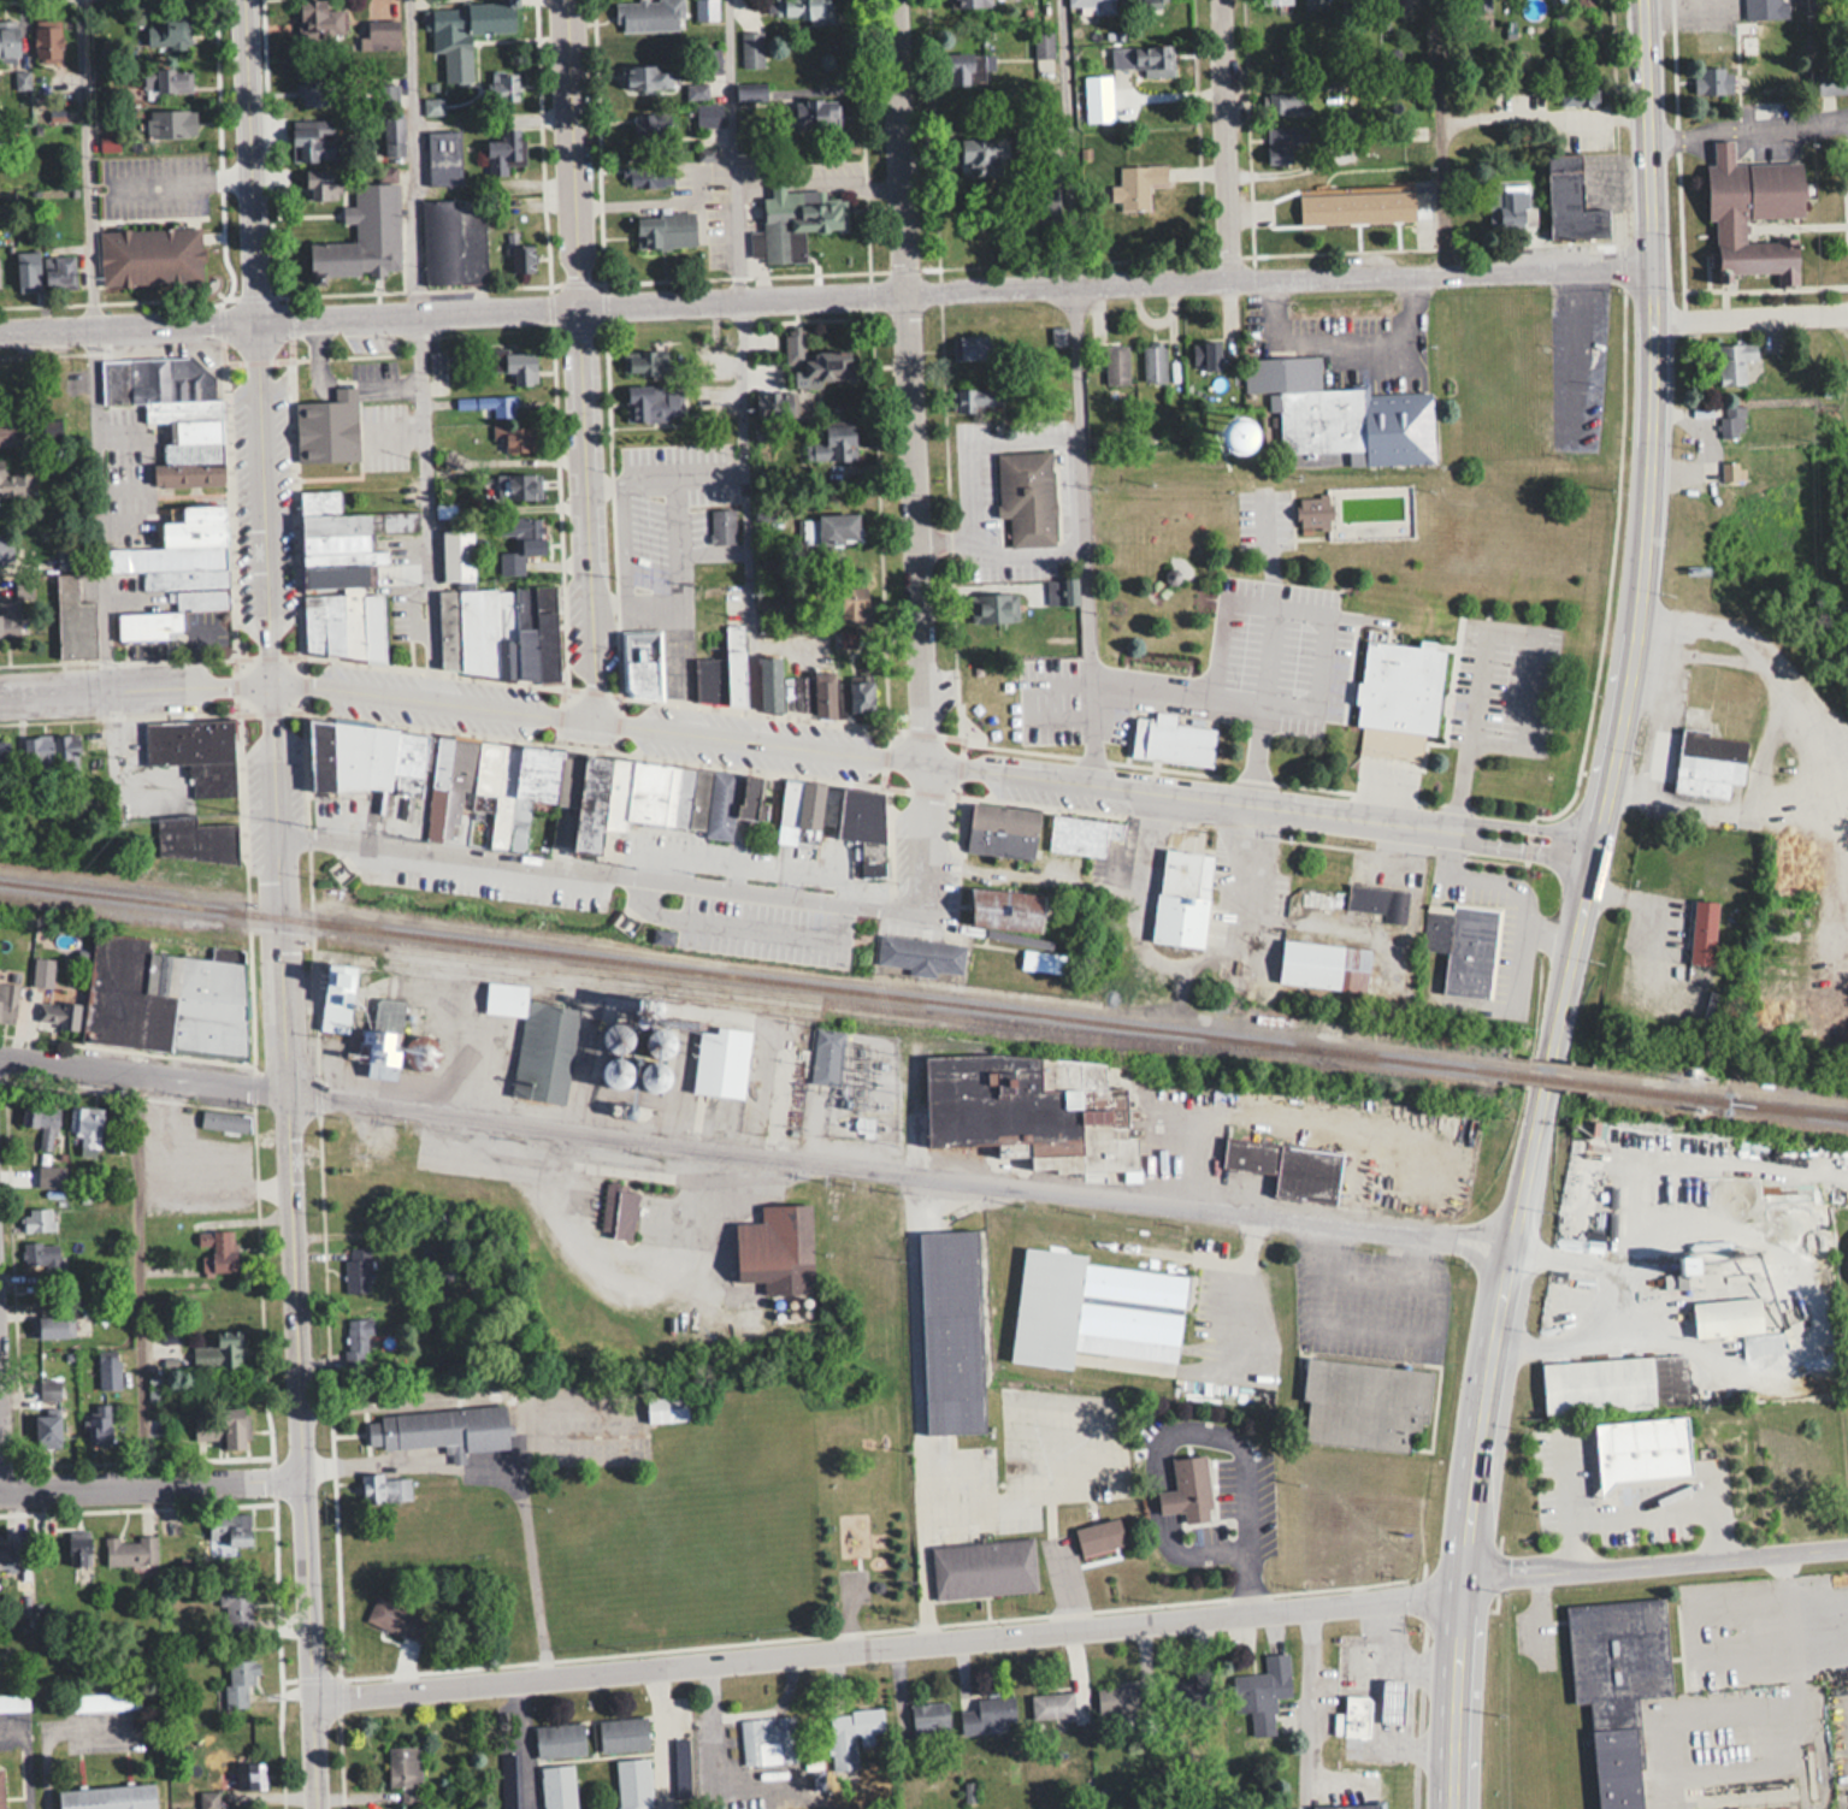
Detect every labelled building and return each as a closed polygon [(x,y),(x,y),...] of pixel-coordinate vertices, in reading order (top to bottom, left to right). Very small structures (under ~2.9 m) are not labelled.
[(616,32),(683,30),(682,0),(615,0),(616,32)] [(695,21),(716,21),(716,0),(695,0),(695,21)] [(774,20),(832,20),(832,0),(774,0),(774,20)] [(1067,13),(1114,13),(1114,0),(1067,0),(1067,13)] [(1303,9),(1327,9),(1327,0),(1303,0),(1303,9)] [(1469,10),(1490,10),(1490,0),(1469,0),(1469,10)] [(1743,19),(1785,19),(1785,0),(1743,0),(1743,19)] [(472,83),(471,35),(515,33),(514,2),(423,5),(424,30),(431,29),(432,53),(444,52),(445,83),(472,83)] [(342,6),(300,6),(300,41),(342,41),(342,6)] [(147,16),(147,45),(189,45),(189,16),(147,16)] [(399,21),(362,21),(362,50),(399,50),(399,21)] [(18,58),(18,23),(0,23),(0,58),(18,58)] [(60,26),(34,26),(34,61),(60,61),(60,26)] [(1112,47),(1112,79),(1170,79),(1170,47),(1112,47)] [(980,86),(980,55),(949,55),(949,86),(980,86)] [(623,66),(624,91),(671,90),(671,65),(623,66)] [(1702,94),(1732,94),(1732,68),(1702,68),(1702,94)] [(188,69),(143,69),(143,93),(188,93),(188,69)] [(1817,72),(1817,93),(1847,93),(1847,72),(1817,72)] [(518,73),(489,73),(489,101),(518,101),(518,73)] [(298,107),(332,107),(332,81),(298,81),(298,107)] [(1560,106),(1598,106),(1598,83),(1560,83),(1560,106)] [(764,100),(764,84),(736,84),(736,100),(764,100)] [(1271,92),(1271,114),(1302,114),(1302,92),(1271,92)] [(423,114),(443,114),(443,99),(423,99),(423,114)] [(844,132),(844,101),(791,99),(791,131),(844,132)] [(722,103),(696,103),(696,127),(722,127),(722,103)] [(147,137),(196,137),(196,110),(147,110),(147,137)] [(634,114),(634,142),(672,142),(672,114),(634,114)] [(404,158),(404,117),(383,117),(383,158),(404,158)] [(291,120),(291,162),(335,162),(335,120),(291,120)] [(1268,126),(1268,162),(1291,163),(1292,141),(1307,142),(1308,126),(1268,126)] [(427,130),(427,186),(460,186),(460,130),(427,130)] [(488,176),(506,176),(506,164),(524,163),(523,130),(487,130),(488,176)] [(99,134),(99,150),(116,150),(116,134),(99,134)] [(960,137),(960,175),(1013,175),(1013,137),(960,137)] [(1803,161),(1734,164),(1732,140),(1713,141),(1714,165),(1706,165),(1708,220),(1716,220),(1717,283),(1732,283),(1732,274),(1777,273),(1777,286),(1799,285),(1797,238),(1746,241),(1744,219),(1805,217),(1803,161)] [(1610,238),(1609,210),(1584,211),(1582,154),(1547,155),(1549,239),(1610,238)] [(1119,166),(1119,185),(1110,186),(1110,202),(1119,202),(1119,213),(1149,212),(1148,184),(1166,183),(1166,165),(1119,166)] [(400,276),(396,166),(370,167),(370,183),(352,184),(353,206),(341,206),(342,223),(353,223),(354,243),(309,244),(311,279),(400,276)] [(306,171),(306,200),(336,200),(336,171),(306,171)] [(764,265),(806,263),(805,232),(847,230),(846,198),(825,198),(825,191),(784,192),(784,178),(771,178),(772,197),(762,197),(764,265)] [(1529,185),(1490,185),(1490,229),(1529,229),(1529,185)] [(1414,222),(1414,191),(1299,192),(1299,223),(1414,222)] [(636,215),(637,250),(695,248),(694,213),(636,215)] [(111,233),(214,227),(218,285),(113,291),(111,233)] [(511,275),(534,275),(534,246),(511,246),(511,275)] [(39,291),(38,252),(16,252),(17,292),(39,291)] [(46,289),(76,288),(74,256),(44,257),(46,289)] [(485,281),(485,259),(470,259),(470,281),(485,281)] [(804,330),(784,330),(784,366),(792,366),(792,386),(854,385),(853,354),(804,355),(804,330)] [(987,340),(961,340),(961,360),(987,360),(987,340)] [(1220,342),(1192,342),(1192,365),(1204,365),(1204,371),(1220,371),(1220,342)] [(1143,383),(1165,383),(1165,343),(1143,343),(1143,383)] [(1746,362),(1757,362),(1757,344),(1717,344),(1718,386),(1746,385),(1746,362)] [(1105,346),(1105,385),(1127,385),(1127,346),(1105,346)] [(513,385),(536,385),(536,350),(492,350),(492,373),(513,373),(513,385)] [(622,352),(622,374),(671,374),(671,352),(622,352)] [(100,357),(101,403),(144,403),(144,431),(163,431),(163,462),(152,463),(152,485),(224,484),(222,397),(205,397),(205,356),(100,357)] [(1431,392),(1366,394),(1366,386),(1319,388),(1318,356),(1245,357),(1245,391),(1267,391),(1267,410),(1277,410),(1279,453),(1347,451),(1347,465),(1433,463),(1431,392)] [(626,421),(681,422),(682,385),(626,384),(626,421)] [(358,459),(356,385),(332,385),(332,400),(295,400),(296,460),(358,459)] [(953,389),(953,412),(1000,412),(1000,389),(953,389)] [(757,393),(757,419),(793,419),(793,393),(757,393)] [(484,396),(484,415),(514,415),(514,396),(484,396)] [(1717,406),(1717,438),(1744,438),(1744,406),(1717,406)] [(20,443),(20,418),(0,418),(0,443),(20,443)] [(503,450),(535,450),(535,425),(503,425),(503,450)] [(808,460),(855,460),(855,428),(808,428),(808,460)] [(1234,459),(1258,458),(1257,428),(1232,428),(1234,459)] [(995,454),(998,518),(1010,517),(1011,546),(1055,544),(1052,452),(995,454)] [(12,495),(12,474),(1,474),(1,458),(0,458),(0,495),(12,495)] [(1736,464),(1721,464),(1722,479),(1737,479),(1736,464)] [(540,472),(496,472),(496,498),(540,498),(540,472)] [(300,489),(302,656),(384,655),(383,592),(376,592),(376,563),(386,563),(386,550),(373,550),(373,531),(418,530),(418,510),(338,512),(337,489),(300,489)] [(1297,529),(1329,529),(1329,495),(1297,495),(1297,529)] [(228,609),(225,502),(181,503),(182,520),(160,520),(160,545),(106,546),(106,573),(141,572),(141,590),(165,590),(165,610),(117,611),(118,640),(169,639),(169,632),(182,631),(181,610),(228,609)] [(434,505),(435,517),(452,515),(450,503),(434,505)] [(734,509),(710,509),(710,544),(734,544),(734,509)] [(817,513),(817,519),(802,519),(802,544),(859,544),(859,513),(817,513)] [(544,516),(499,517),(499,536),(512,536),(512,552),(499,552),(500,574),(522,574),(522,552),(544,552),(544,516)] [(441,529),(441,582),(473,582),(472,529),(441,529)] [(95,655),(94,601),(77,601),(77,572),(55,572),(57,656),(95,655)] [(1048,579),(1048,604),(1075,604),(1075,579),(1048,579)] [(436,587),(438,679),(559,676),(557,585),(436,587)] [(838,623),(867,623),(867,587),(838,587),(838,623)] [(1017,622),(1017,593),(971,593),(971,622),(1017,622)] [(0,599),(0,637),(18,637),(18,599),(0,599)] [(695,659),(695,704),(746,704),(745,625),(725,625),(725,658),(695,659)] [(1382,643),(1431,649),(1436,640),(1466,644),(1453,741),(1439,739),(1435,762),(1366,752),(1382,643)] [(661,658),(646,658),(646,645),(639,645),(639,659),(621,658),(620,699),(660,699),(661,658)] [(760,657),(761,714),(836,713),(835,674),(783,675),(782,656),(760,657)] [(848,680),(848,714),(875,714),(875,680),(848,680)] [(1175,722),(1176,713),(1153,710),(1153,716),(1134,715),(1130,756),(1211,763),(1215,726),(1175,722)] [(234,719),(143,720),(143,763),(190,763),(190,797),(235,796),(234,719)] [(738,767),(313,720),(306,785),(427,798),(423,840),(522,851),(529,798),(556,800),(551,846),(601,852),(603,828),(624,830),(625,820),(698,827),(697,835),(731,839),(738,767)] [(1748,737),(1678,729),(1671,793),(1728,799),(1730,784),(1742,785),(1748,737)] [(78,734),(23,734),(23,769),(78,768),(78,734)] [(754,819),(765,778),(747,773),(736,814),(754,819)] [(775,843),(795,845),(797,826),(820,828),(825,782),(783,779),(775,843)] [(886,788),(840,786),(838,838),(884,840),(886,788)] [(986,806),(1056,815),(1047,862),(980,853),(986,806)] [(194,822),(194,814),(160,814),(160,859),(237,859),(237,823),(194,822)] [(1069,817),(1124,824),(1118,859),(1064,851),(1069,817)] [(1203,946),(1212,852),(1162,847),(1152,941),(1203,946)] [(1346,911),(1382,914),(1382,922),(1404,924),(1407,890),(1348,885),(1346,911)] [(1043,929),(1044,891),(972,887),(970,927),(1043,929)] [(1717,900),(1693,900),(1691,962),(1715,963),(1717,900)] [(1499,909),(1425,902),(1421,950),(1446,952),(1442,994),(1491,998),(1499,909)] [(249,962),(147,952),(148,938),(91,932),(82,1041),(241,1054),(249,962)] [(964,944),(880,934),(876,963),(909,967),(908,974),(935,977),(936,971),(961,974),(964,944)] [(1367,992),(1371,948),(1282,940),(1278,983),(1367,992)] [(1059,974),(1063,957),(1023,948),(1020,966),(1059,974)] [(349,1033),(355,964),(327,962),(320,1031),(349,1033)] [(577,1006),(525,1000),(526,985),(486,980),(482,1012),(520,1017),(510,1095),(565,1102),(577,1006)] [(17,985),(0,983),(0,1021),(14,1022),(17,985)] [(37,1028),(77,1030),(79,1003),(38,1001),(37,1028)] [(749,1028),(715,1025),(715,1031),(698,1030),(692,1093),(743,1098),(749,1028)] [(810,1082),(838,1084),(843,1030),(816,1027),(810,1082)] [(396,1077),(399,1031),(359,1028),(357,1063),(382,1064),(381,1076),(396,1077)] [(925,1145),(998,1145),(998,1155),(1028,1155),(1028,1170),(1139,1170),(1138,1134),(1129,1134),(1129,1086),(1106,1086),(1106,1054),(925,1056),(925,1145)] [(21,1125),(40,1127),(38,1149),(53,1150),(57,1106),(23,1103),(21,1125)] [(79,1132),(79,1156),(100,1156),(100,1109),(69,1109),(69,1132),(79,1132)] [(249,1113),(201,1111),(200,1128),(248,1131),(249,1113)] [(1336,1202),(1342,1151),(1224,1136),(1221,1166),(1275,1172),(1273,1195),(1336,1202)] [(618,1190),(619,1181),(606,1180),(599,1234),(631,1238),(637,1192),(618,1190)] [(813,1291),(810,1202),(760,1204),(760,1222),(733,1222),(736,1281),(762,1281),(762,1293),(813,1291)] [(54,1208),(23,1208),(23,1231),(54,1231),(54,1208)] [(236,1271),(235,1229),(196,1230),(197,1246),(211,1245),(212,1272),(236,1271)] [(919,1230),(925,1432),(985,1431),(979,1229),(919,1230)] [(24,1241),(24,1264),(58,1264),(58,1241),(24,1241)] [(1010,1361),(1070,1368),(1073,1350),(1176,1361),(1186,1273),(1085,1263),(1086,1253),(1022,1246),(1010,1361)] [(368,1292),(368,1248),(345,1248),(345,1292),(368,1292)] [(1662,1273),(1663,1288),(1711,1286),(1711,1272),(1703,1272),(1702,1254),(1678,1255),(1678,1273),(1662,1273)] [(1694,1337),(1763,1333),(1761,1296),(1692,1300),(1694,1337)] [(74,1337),(73,1315),(31,1316),(31,1337),(74,1337)] [(347,1318),(347,1360),(371,1360),(371,1318),(347,1318)] [(191,1368),(241,1367),(240,1331),(217,1332),(217,1346),(190,1346),(191,1368)] [(1540,1361),(1542,1414),(1689,1407),(1686,1354),(1540,1361)] [(118,1356),(98,1356),(98,1388),(118,1388),(118,1356)] [(1315,1356),(1442,1372),(1433,1454),(1304,1437),(1315,1356)] [(646,1422),(687,1421),(686,1394),(645,1396),(646,1422)] [(110,1443),(110,1405),(87,1405),(87,1443),(110,1443)] [(212,1407),(212,1439),(243,1439),(243,1407),(212,1407)] [(463,1443),(464,1452),(509,1449),(506,1407),(367,1416),(369,1449),(463,1443)] [(1607,1427),(1700,1419),(1706,1476),(1630,1483),(1612,1497),(1607,1427)] [(1217,1455),(1226,1520),(1197,1525),(1195,1514),(1170,1517),(1168,1497),(1185,1495),(1180,1461),(1217,1455)] [(360,1476),(362,1503),(411,1501),(410,1474),(360,1476)] [(226,1545),(250,1545),(250,1512),(208,1512),(208,1539),(226,1539),(226,1545)] [(1074,1529),(1080,1556),(1124,1545),(1118,1518),(1074,1529)] [(90,1565),(90,1530),(68,1530),(68,1565),(90,1565)] [(155,1535),(136,1535),(136,1541),(118,1541),(118,1536),(103,1536),(103,1563),(155,1563),(155,1535)] [(1035,1591),(1033,1539),(928,1545),(932,1597),(1035,1591)] [(219,1590),(219,1630),(250,1630),(250,1590),(219,1590)] [(416,1645),(428,1622),(376,1595),(364,1618),(416,1645)] [(1590,1702),(1597,1808),(1644,1808),(1638,1697),(1671,1696),(1666,1599),(1566,1605),(1572,1703),(1590,1702)] [(1264,1655),(1266,1674),(1252,1674),(1254,1700),(1291,1697),(1288,1654),(1264,1655)] [(224,1707),(247,1707),(247,1684),(257,1684),(256,1660),(227,1660),(227,1684),(224,1684),(224,1707)] [(1383,1679),(1406,1680),(1404,1724),(1381,1722),(1383,1679)] [(1210,1696),(1206,1682),(1192,1686),(1196,1700),(1210,1696)] [(1097,1688),(1097,1712),(1138,1712),(1138,1688),(1097,1688)] [(1031,1694),(1031,1719),(1074,1718),(1073,1693),(1031,1694)] [(65,1694),(65,1709),(136,1709),(136,1694),(65,1694)] [(1370,1695),(1370,1737),(1345,1737),(1345,1732),(1333,1732),(1333,1712),(1342,1713),(1344,1695),(1370,1695)] [(18,1696),(0,1696),(0,1711),(18,1711),(18,1696)] [(960,1711),(961,1735),(987,1733),(987,1722),(1015,1721),(1013,1697),(976,1699),(976,1710),(960,1711)] [(911,1734),(948,1734),(948,1704),(911,1704),(911,1734)] [(882,1734),(882,1709),(830,1711),(830,1736),(882,1734)] [(798,1762),(795,1715),(738,1719),(741,1766),(798,1762)] [(648,1749),(646,1717),(598,1720),(600,1752),(648,1749)] [(585,1755),(583,1723),(535,1726),(537,1759),(585,1755)] [(420,1746),(387,1746),(387,1787),(400,1787),(400,1804),(420,1804),(420,1746)] [(616,1759),(617,1808),(651,1808),(649,1758),(616,1759)] [(264,1789),(264,1763),(219,1763),(219,1789),(264,1789)] [(542,1808),(575,1808),(574,1765),(541,1766),(542,1808)] [(154,1784),(57,1789),(59,1808),(155,1808),(154,1784)]
